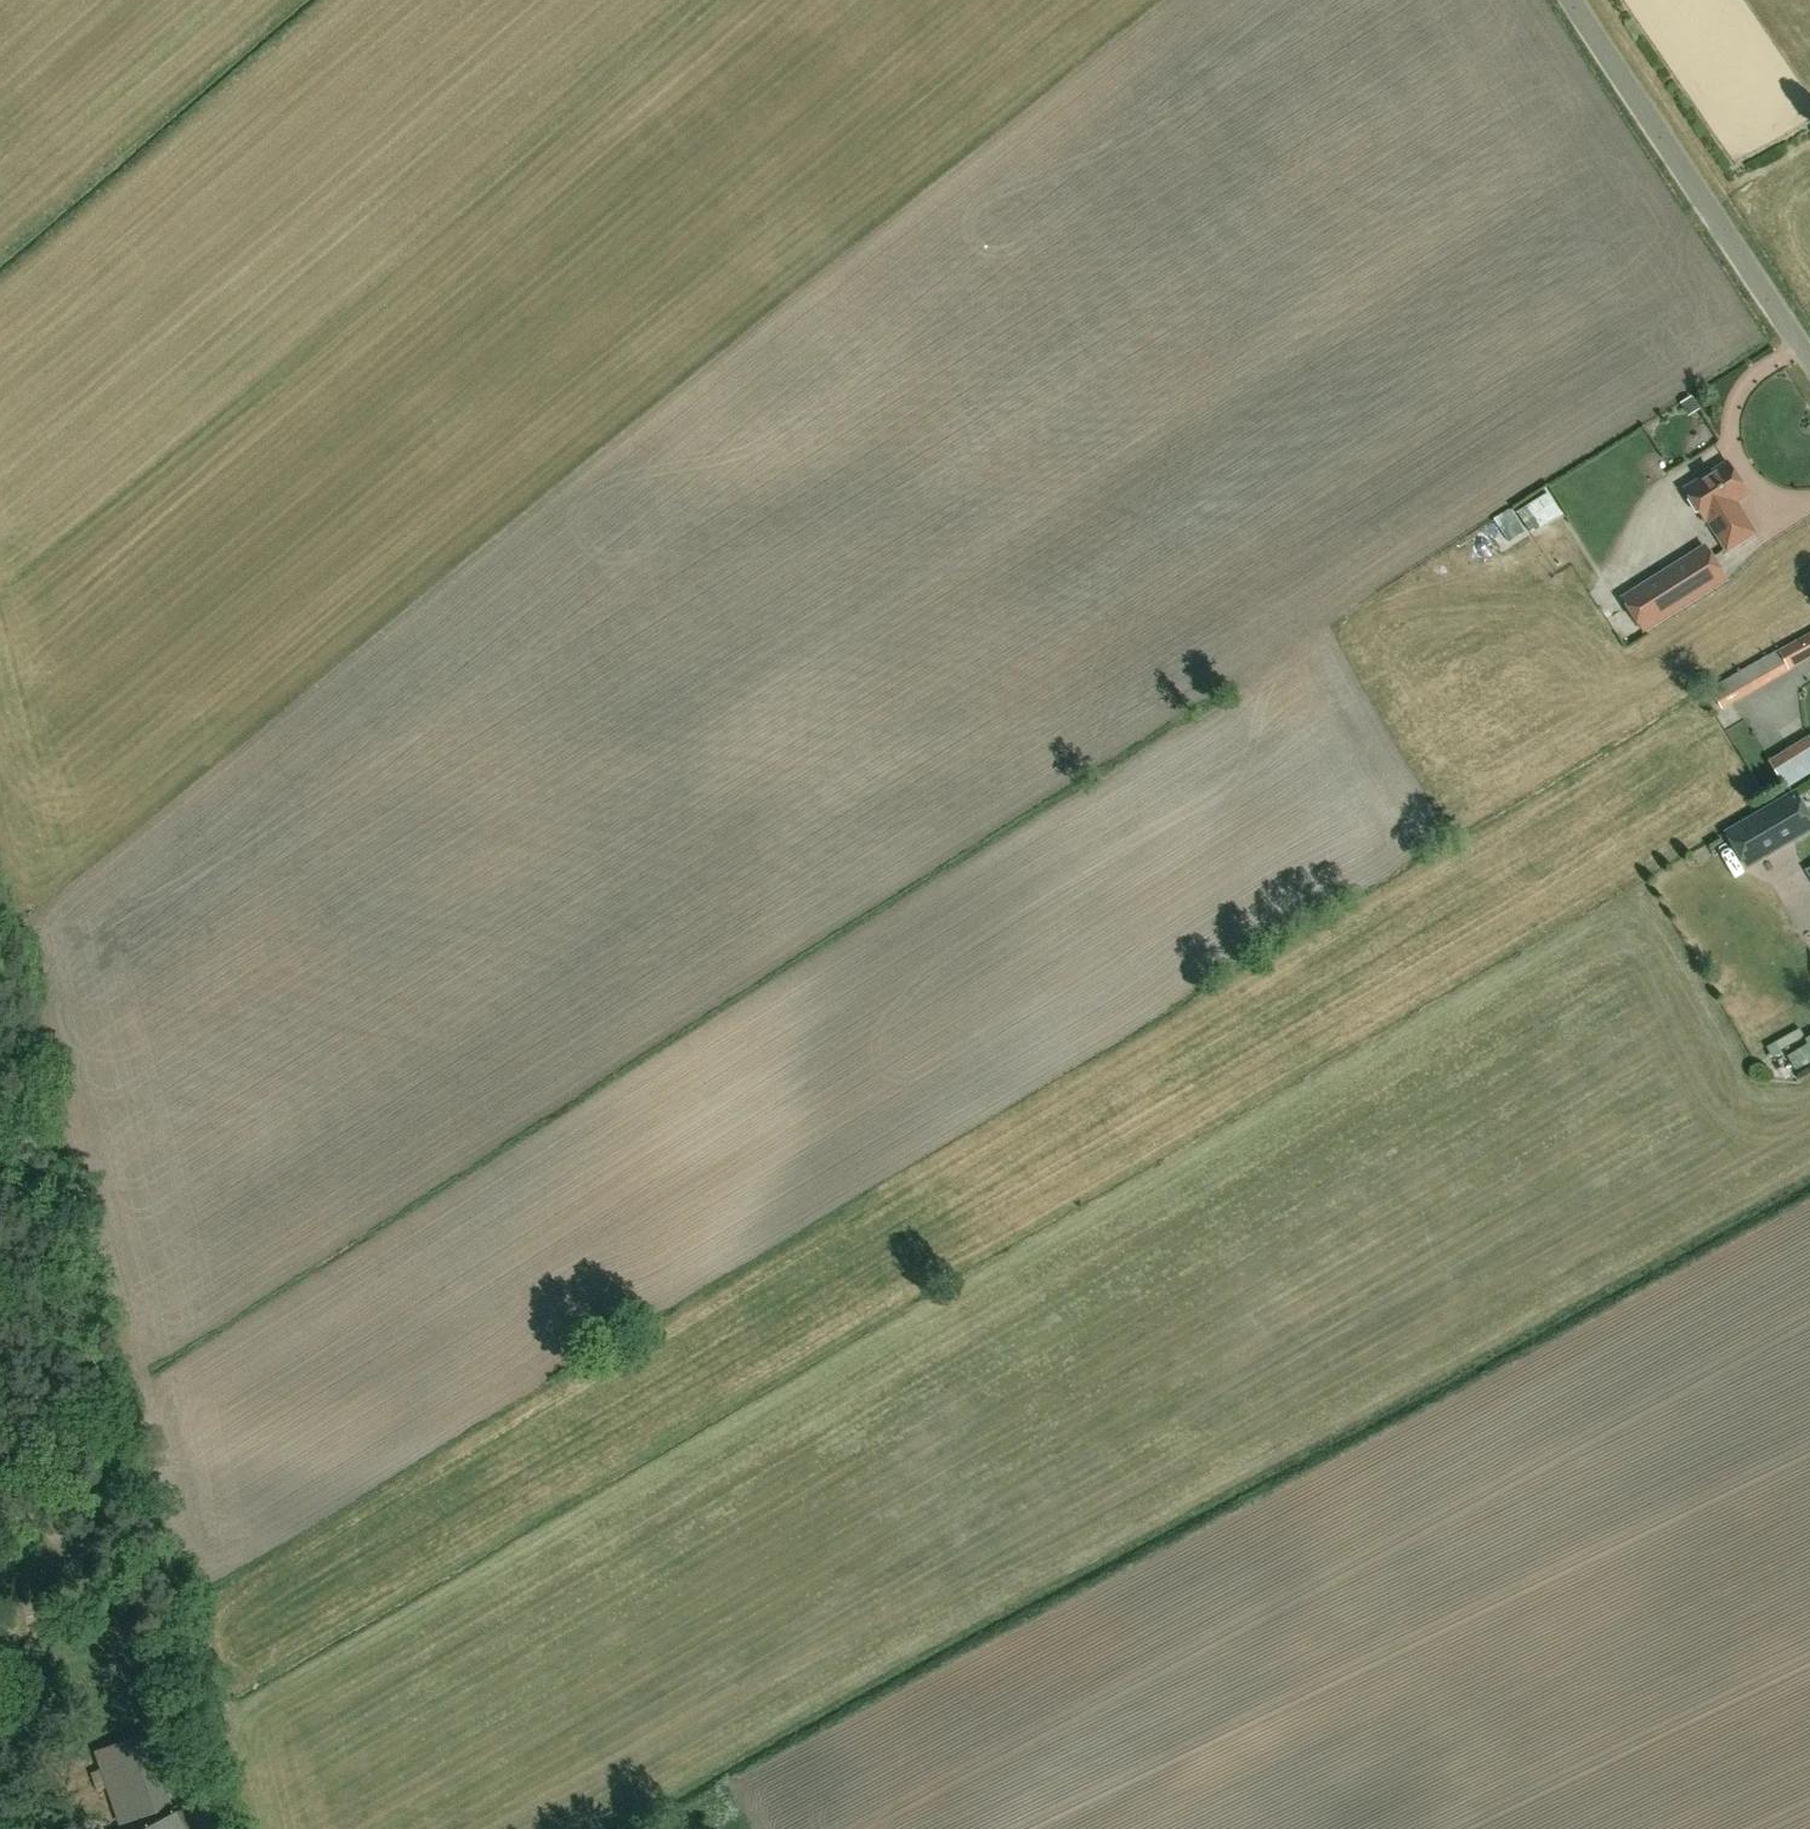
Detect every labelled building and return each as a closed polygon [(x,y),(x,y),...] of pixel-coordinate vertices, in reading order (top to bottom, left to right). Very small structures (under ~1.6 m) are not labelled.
[(1682,495),(1702,525),(1704,524),(1724,554),(1751,537),(1731,506),(1743,498),(1723,468),(1682,495)] [(1523,510),(1538,535),(1571,516),(1555,490),(1523,510)] [(1490,529),(1508,555),(1537,535),(1519,509),(1490,529)] [(1620,604),(1634,627),(1641,637),(1723,584),(1702,551),(1620,604)] [(1809,659),(1809,629),(1776,649),(1789,671),(1809,659)] [(1711,686),(1713,690),(1723,708),(1756,689),(1767,683),(1755,661),(1744,667),(1711,686)] [(1770,759),(1791,792),(1809,780),(1809,734),(1770,759)] [(1797,837),(1809,829),(1809,821),(1794,794),(1727,833),(1747,866),(1797,837)] [(171,1808),(151,1748),(101,1765),(102,1769),(92,1772),(98,1791),(108,1787),(113,1802),(117,1801),(125,1823),(171,1808)] [(183,1811),(151,1828),(193,1828),(183,1811)]
